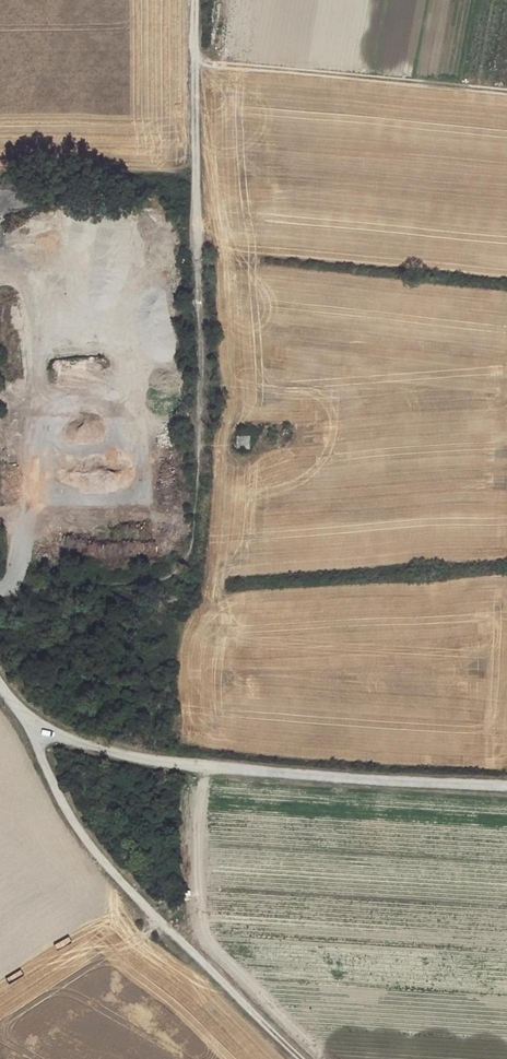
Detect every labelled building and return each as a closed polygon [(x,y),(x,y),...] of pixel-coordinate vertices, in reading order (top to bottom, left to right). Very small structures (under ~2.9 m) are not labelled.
[(248,448),(248,437),(235,438),(234,449),(248,448)] [(272,448),(272,437),(254,437),(254,449),(272,448)]
